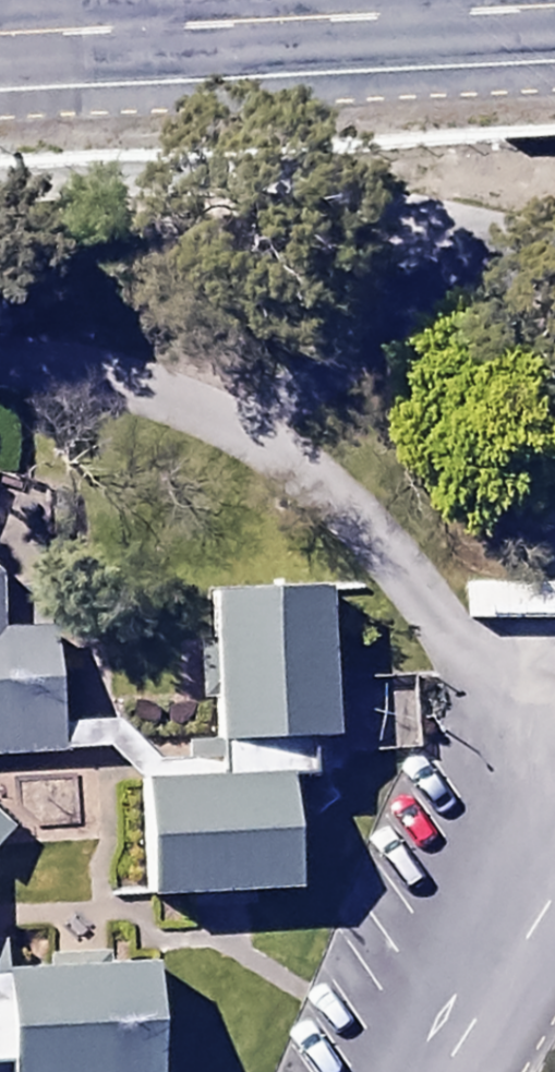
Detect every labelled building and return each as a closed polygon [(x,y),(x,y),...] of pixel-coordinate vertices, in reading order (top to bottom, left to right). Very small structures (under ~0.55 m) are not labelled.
[(58,747),(49,603),(3,605),(1,570),(0,570),(0,751),(58,747)] [(327,575),(210,582),(220,732),(336,725),(327,575)] [(293,761),(143,770),(150,885),(300,876),(293,761)] [(13,823),(0,810),(0,837),(13,823)] [(0,957),(0,968),(7,1071),(165,1071),(158,948),(0,957)]
